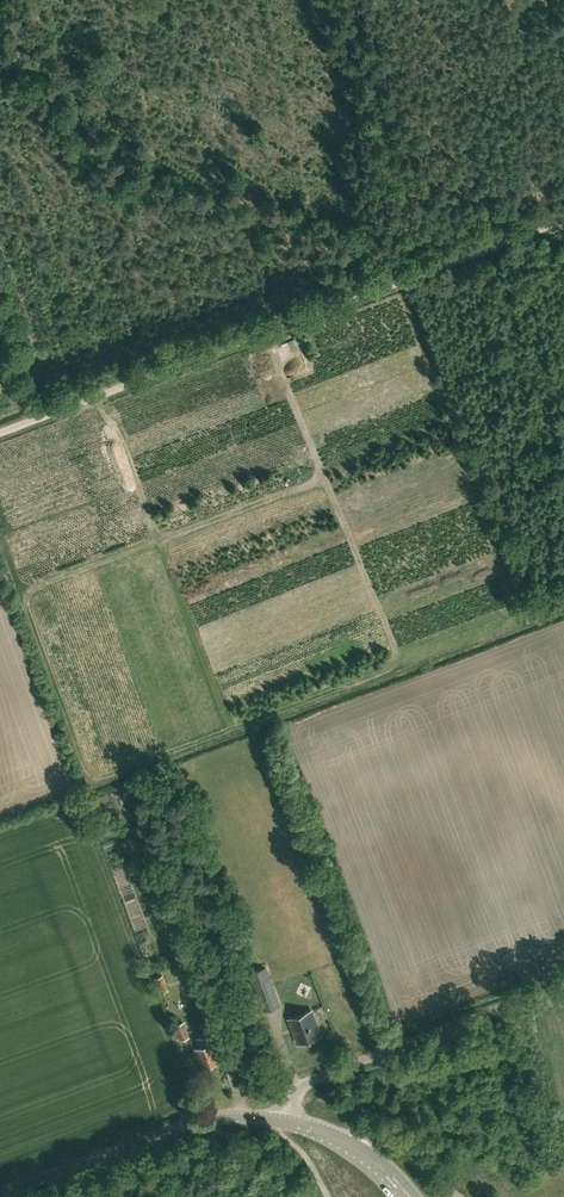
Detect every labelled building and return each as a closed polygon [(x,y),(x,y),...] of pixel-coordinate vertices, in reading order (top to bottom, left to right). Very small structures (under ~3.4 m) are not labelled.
[(266,965),(248,973),(263,1011),(280,1004),(266,965)] [(163,972),(154,975),(159,989),(168,986),(163,972)] [(204,983),(194,987),(201,1008),(212,1003),(204,983)] [(290,1018),(299,1041),(320,1033),(311,1010),(290,1018)] [(190,1036),(184,1021),(175,1024),(180,1039),(190,1036)] [(201,1045),(194,1048),(201,1066),(219,1059),(214,1045),(216,1044),(212,1032),(198,1037),(201,1045)]
